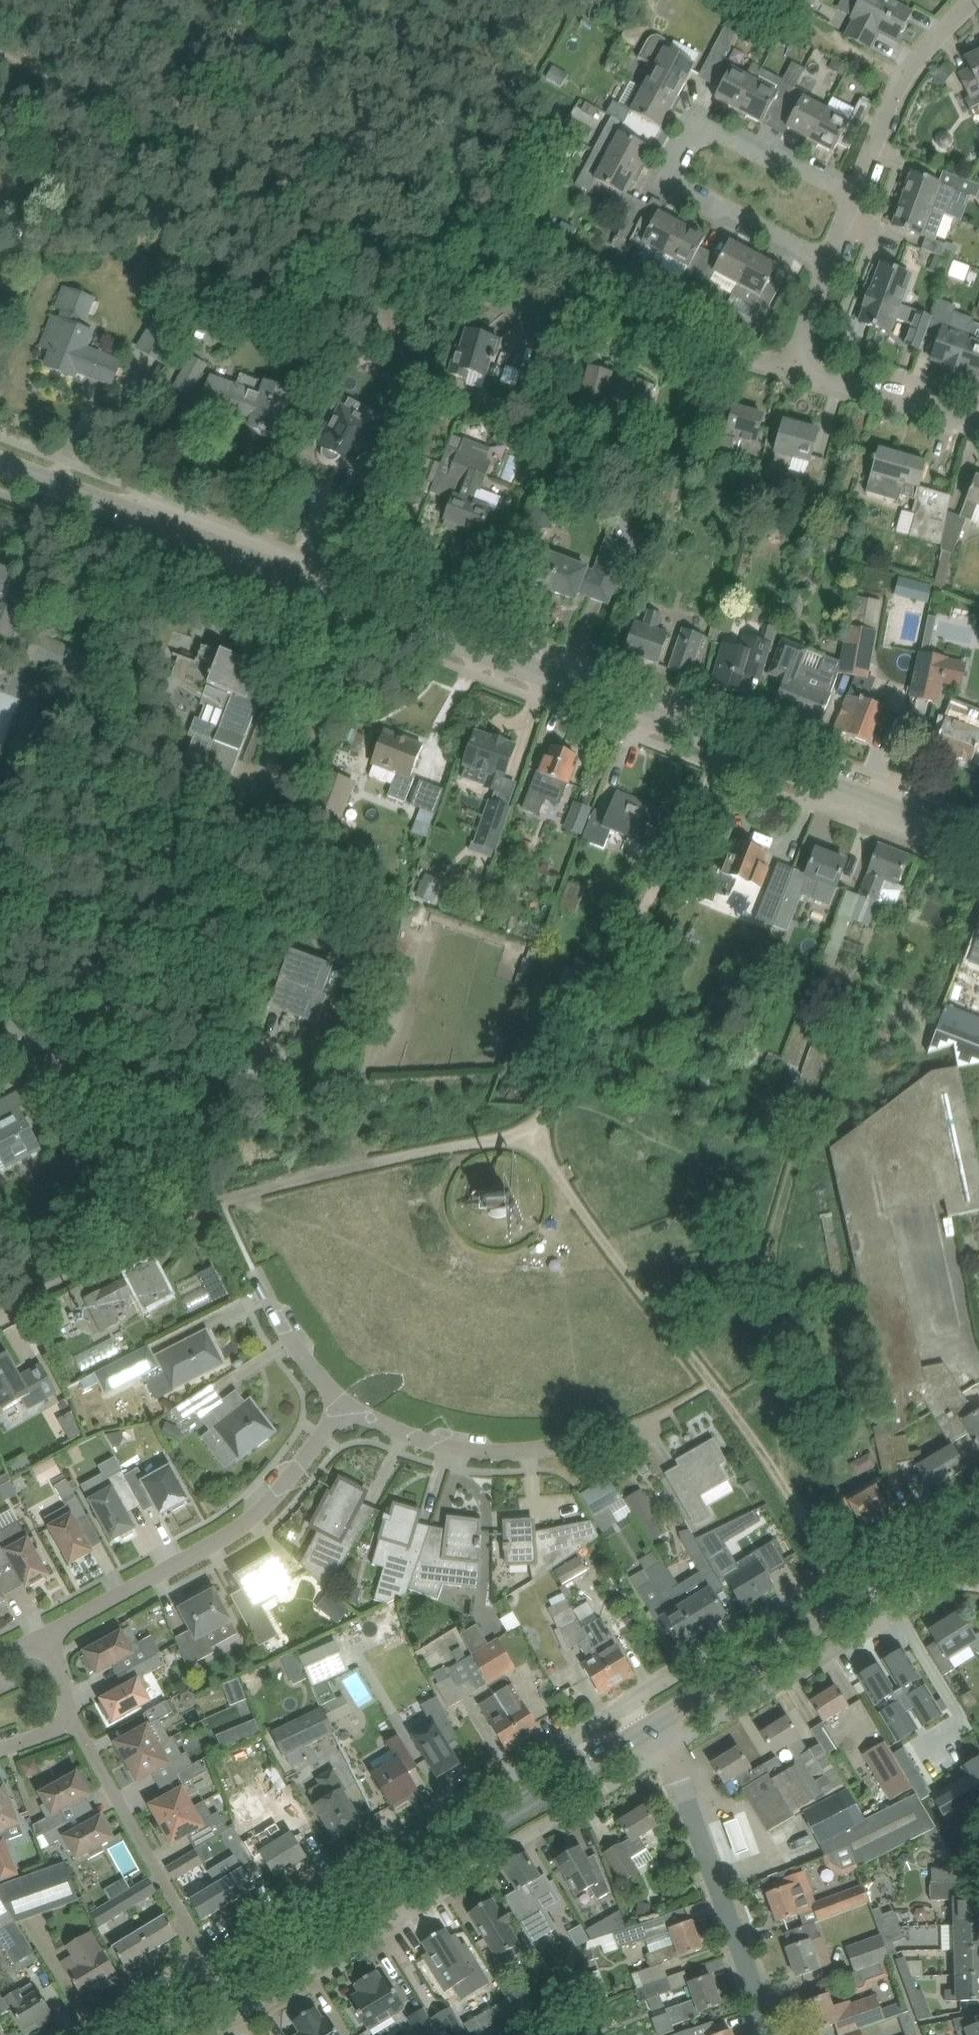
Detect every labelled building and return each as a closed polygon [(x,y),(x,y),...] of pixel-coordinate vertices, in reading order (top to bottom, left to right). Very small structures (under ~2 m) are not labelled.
[(794,9),(801,13),(806,16),(815,0),(799,0),(794,9)] [(893,4),(886,0),(861,0),(851,18),(855,20),(846,37),(869,49),(878,32),(895,41),(900,33),(903,32),(907,24),(906,22),(910,13),(893,4)] [(699,76),(709,81),(722,57),(739,25),(730,20),(699,76)] [(780,31),(776,40),(788,46),(792,37),(780,31)] [(654,65),(642,88),(674,105),(679,97),(677,96),(685,81),(694,65),(664,49),(666,46),(666,43),(665,41),(664,39),(663,38),(662,37),(660,36),(658,35),(656,35),(654,35),(652,36),(651,37),(649,38),(639,57),(654,65)] [(964,59),(970,70),(960,76),(959,74),(958,74),(971,100),(965,103),(968,109),(978,104),(978,51),(964,59)] [(728,108),(736,112),(760,69),(752,64),(745,76),(732,68),(734,64),(722,57),(709,81),(720,88),(715,98),(729,106),(728,108)] [(832,59),(828,69),(843,76),(848,66),(832,59)] [(552,66),(546,77),(560,86),(567,75),(552,66)] [(780,110),(793,87),(799,76),(794,72),(788,84),(760,69),(736,112),(745,117),(746,115),(761,124),(771,105),(780,110)] [(939,70),(932,79),(941,87),(949,78),(939,70)] [(625,107),(619,120),(644,133),(649,122),(660,128),(668,113),(670,114),(674,105),(642,88),(631,81),(618,104),(625,107)] [(800,137),(808,142),(825,110),(803,98),(806,94),(793,87),(780,110),(792,117),(786,128),(801,135),(800,137)] [(825,110),(808,142),(816,146),(817,145),(833,153),(839,142),(849,147),(872,106),(860,99),(847,122),(825,110)] [(599,110),(586,103),(581,112),(594,120),(599,110)] [(606,128),(595,150),(606,156),(638,173),(643,165),(641,164),(649,150),(638,144),(644,133),(619,120),(613,131),(606,128)] [(937,138),(937,140),(937,143),(938,145),(940,147),(942,148),(944,148),(946,148),(949,147),(950,145),(951,143),(952,140),(951,138),(950,136),(949,134),(946,133),(944,133),(942,133),(940,134),(938,136),(937,138)] [(559,136),(552,150),(561,155),(568,141),(559,136)] [(606,156),(595,150),(594,150),(575,185),(600,199),(618,208),(624,196),(632,180),(634,181),(638,173),(606,156)] [(902,200),(944,215),(953,189),(977,198),(978,193),(978,185),(942,172),(938,183),(912,173),(902,200)] [(944,215),(902,200),(892,226),(919,236),(919,235),(934,241),(944,215)] [(617,236),(629,242),(642,217),(630,211),(617,236)] [(658,269),(660,266),(683,223),(674,218),(673,219),(657,211),(651,222),(642,217),(629,242),(639,248),(635,257),(658,269)] [(562,223),(557,234),(572,241),(577,230),(562,223)] [(685,273),(696,279),(709,253),(699,248),(705,236),(690,228),(690,227),(683,223),(660,266),(682,278),(685,273)] [(709,282),(732,294),(736,285),(755,252),(745,247),(744,248),(730,241),(720,259),(709,253),(696,279),(708,285),(709,282)] [(956,248),(945,244),(941,256),(952,260),(956,248)] [(736,285),(732,294),(755,306),(757,302),(768,308),(781,284),(770,277),(776,266),(761,257),(762,256),(755,252),(736,285)] [(929,270),(946,276),(951,261),(935,255),(929,270)] [(953,263),(948,275),(963,280),(967,268),(953,263)] [(881,265),(870,294),(899,305),(909,275),(881,265)] [(617,267),(611,278),(621,283),(627,272),(617,267)] [(195,322),(221,336),(238,303),(232,300),(238,289),(234,287),(238,281),(221,272),(195,322)] [(59,317),(54,315),(42,346),(54,350),(48,366),(74,376),(76,371),(113,385),(121,363),(88,350),(95,331),(77,323),(79,317),(88,320),(96,298),(65,286),(56,309),(61,311),(59,317)] [(864,311),(859,323),(888,333),(893,319),(911,325),(904,344),(920,350),(925,337),(932,317),(899,305),(870,294),(868,293),(863,306),(865,307),(864,311)] [(779,297),(773,309),(775,310),(779,313),(786,301),(779,297)] [(932,317),(925,337),(938,342),(931,360),(946,366),(944,371),(953,374),(966,338),(973,319),(954,312),(956,306),(938,300),(932,317)] [(437,309),(429,323),(438,328),(441,330),(449,315),(441,311),(437,309)] [(183,330),(158,315),(139,347),(164,362),(183,330)] [(366,329),(361,341),(370,345),(375,333),(366,329)] [(501,341),(481,335),(467,331),(462,350),(457,349),(450,374),(467,379),(469,372),(486,378),(491,362),(495,363),(497,358),(496,358),(501,341)] [(953,374),(962,377),(964,372),(978,377),(978,342),(966,338),(953,374)] [(398,368),(416,388),(428,377),(411,357),(398,368)] [(192,358),(184,372),(175,388),(189,395),(197,381),(209,386),(204,401),(254,419),(250,430),(272,439),(279,420),(284,405),(289,407),(294,393),(242,373),(237,386),(213,377),(201,373),(205,365),(192,358)] [(589,367),(586,377),(568,371),(555,418),(582,425),(588,406),(601,410),(603,403),(617,407),(615,413),(638,419),(648,384),(625,377),(623,385),(609,381),(611,373),(589,367)] [(426,391),(421,402),(431,407),(436,396),(426,391)] [(321,446),(324,448),(324,450),(324,451),(324,453),(324,454),(325,456),(325,457),(327,458),(328,459),(329,459),(331,460),(333,460),(334,460),(336,459),(337,458),(338,457),(339,456),(353,463),(361,447),(375,454),(387,431),(341,407),(332,424),(328,422),(321,435),(325,437),(321,446)] [(717,420),(711,439),(709,447),(723,452),(727,437),(755,445),(763,416),(758,414),(759,411),(747,408),(747,411),(734,407),(729,423),(717,420)] [(784,422),(779,440),(775,453),(773,463),(790,468),(793,458),(809,462),(818,431),(815,431),(816,427),(800,422),(799,426),(784,422)] [(435,482),(430,492),(439,496),(441,491),(453,496),(442,524),(451,528),(452,523),(482,534),(490,510),(489,510),(472,504),(478,489),(481,490),(491,463),(461,452),(465,440),(452,435),(442,463),(435,482)] [(879,449),(866,493),(897,501),(899,494),(915,498),(912,512),(915,512),(910,536),(925,540),(942,546),(943,546),(946,517),(946,514),(952,495),(920,486),(927,462),(879,449)] [(431,459),(424,478),(426,478),(435,482),(442,463),(431,459)] [(781,498),(813,507),(820,482),(805,477),(800,491),(784,487),(781,498)] [(978,524),(978,478),(976,477),(960,516),(972,521),(978,524)] [(553,515),(561,512),(564,503),(557,496),(537,502),(527,527),(533,529),(540,531),(550,529),(553,515)] [(943,546),(934,586),(944,589),(953,554),(964,524),(946,517),(943,546)] [(638,518),(635,527),(645,531),(649,522),(638,518)] [(414,538),(410,550),(424,556),(428,544),(414,538)] [(543,551),(538,564),(531,582),(575,599),(578,591),(608,603),(623,563),(601,555),(594,572),(587,569),(587,568),(543,551)] [(9,571),(0,567),(0,596),(9,571)] [(916,582),(912,598),(928,602),(932,586),(916,582)] [(854,596),(840,661),(837,673),(869,679),(878,631),(876,631),(881,601),(854,596)] [(31,645),(28,655),(67,671),(76,648),(14,622),(19,610),(0,603),(0,634),(31,645)] [(787,623),(798,627),(804,606),(793,603),(787,623)] [(635,621),(631,632),(625,651),(659,663),(669,632),(657,628),(662,613),(649,608),(644,624),(635,621)] [(724,615),(720,631),(730,634),(734,618),(724,615)] [(759,679),(774,626),(765,624),(760,642),(744,638),(740,651),(722,645),(711,683),(743,693),(748,675),(759,679)] [(684,627),(677,647),(670,667),(690,674),(704,634),(684,627)] [(837,673),(840,661),(826,655),(820,670),(804,663),(810,647),(783,637),(769,673),(785,679),(775,705),(820,722),(827,704),(825,703),(837,673)] [(184,656),(176,675),(205,695),(210,682),(236,692),(228,710),(216,741),(196,733),(181,770),(225,788),(261,698),(265,688),(250,682),(257,665),(203,644),(196,661),(184,656)] [(911,696),(938,701),(947,659),(920,653),(911,696)] [(884,725),(896,694),(868,683),(867,686),(853,681),(843,707),(835,728),(869,741),(876,722),(884,725)] [(11,749),(23,753),(42,705),(30,701),(25,714),(17,711),(9,732),(17,735),(11,749)] [(972,721),(976,713),(952,704),(935,748),(971,763),(972,760),(978,763),(978,723),(972,721)] [(390,795),(406,801),(415,777),(412,775),(417,762),(423,745),(384,730),(372,761),(399,771),(390,795)] [(477,731),(471,750),(467,752),(466,757),(467,760),(466,764),(492,773),(487,786),(499,790),(504,777),(505,777),(516,745),(507,742),(507,740),(495,736),(494,737),(477,731)] [(537,770),(523,810),(540,816),(546,800),(561,806),(573,773),(575,766),(573,766),(577,754),(554,746),(550,757),(547,755),(543,764),(541,771),(537,770)] [(126,748),(120,762),(134,768),(140,754),(126,748)] [(350,778),(332,771),(314,819),(333,825),(334,823),(339,825),(355,782),(350,780),(350,778)] [(596,808),(589,827),(586,826),(582,838),(605,847),(611,829),(650,843),(660,819),(656,811),(631,801),(633,797),(617,791),(608,813),(596,808)] [(477,843),(495,849),(509,807),(492,801),(477,843)] [(582,835),(592,808),(574,801),(564,828),(582,835)] [(422,810),(414,832),(429,838),(436,816),(422,810)] [(699,896),(713,902),(717,893),(730,898),(737,879),(762,888),(770,867),(760,863),(765,851),(739,841),(733,856),(731,854),(725,869),(712,864),(699,896)] [(527,857),(532,846),(522,842),(518,853),(527,857)] [(899,884),(903,873),(910,855),(879,843),(859,895),(848,891),(781,1063),(794,1072),(808,1037),(814,1039),(796,1084),(809,1098),(834,1029),(833,1017),(828,1015),(834,999),(832,998),(844,981),(830,976),(852,918),(870,924),(887,880),(899,884)] [(817,850),(807,875),(808,876),(807,878),(795,874),(796,869),(795,868),(784,898),(785,899),(775,926),(788,931),(802,893),(811,896),(811,897),(830,905),(846,861),(842,860),(843,857),(834,853),(833,856),(817,850)] [(783,857),(775,878),(770,893),(784,898),(797,863),(783,857)] [(416,894),(433,902),(440,885),(423,877),(416,894)] [(759,927),(754,942),(767,947),(772,932),(759,927)] [(978,945),(970,942),(951,993),(964,998),(975,966),(978,968),(978,944),(978,945)] [(284,1011),(318,1024),(318,1023),(317,1022),(327,995),(323,994),(333,966),(290,950),(279,979),(295,985),(285,1010),(284,1010),(284,1011)] [(522,951),(519,959),(530,963),(533,955),(522,951)] [(929,1052),(953,1044),(958,1067),(978,1063),(978,1017),(947,1004),(929,1052)] [(19,1056),(17,1043),(0,1046),(0,1060),(19,1056)] [(771,1054),(768,1061),(779,1065),(782,1058),(771,1054)] [(831,1149),(884,1401),(889,1423),(891,1435),(910,1424),(907,1411),(925,1401),(931,1412),(944,1435),(946,1434),(951,1443),(972,1431),(976,1439),(978,1443),(978,1411),(970,1416),(966,1409),(972,1405),(946,1362),(922,1367),(888,1210),(945,1197),(949,1217),(978,1210),(978,1163),(958,1067),(932,1072),(884,1109),(831,1149)] [(702,1079),(698,1090),(707,1093),(711,1083),(702,1079)] [(8,1168),(44,1150),(24,1112),(38,1104),(28,1084),(0,1099),(0,1153),(8,1168)] [(485,1204),(485,1207),(486,1209),(488,1211),(490,1213),(492,1215),(494,1216),(497,1216),(500,1217),(502,1216),(505,1216),(507,1215),(508,1214),(510,1212),(512,1210),(513,1209),(513,1208),(514,1207),(514,1205),(515,1204),(515,1203),(515,1201),(515,1200),(515,1199),(514,1196),(513,1195),(513,1194),(512,1193),(510,1191),(508,1189),(507,1188),(505,1187),(502,1186),(501,1186),(498,1186),(496,1187),(493,1187),(491,1189),(490,1190),(489,1191),(487,1193),(486,1195),(485,1197),(485,1199),(484,1201),(484,1203),(485,1204)] [(86,1299),(96,1317),(103,1331),(118,1323),(109,1305),(137,1290),(146,1308),(170,1295),(154,1264),(86,1299)] [(117,1361),(96,1372),(107,1393),(127,1382),(144,1374),(149,1383),(166,1374),(174,1388),(196,1377),(197,1379),(209,1373),(208,1371),(223,1363),(207,1331),(155,1358),(148,1346),(117,1361)] [(110,1337),(77,1358),(84,1369),(117,1348),(110,1337)] [(53,1350),(61,1370),(72,1366),(64,1346),(53,1350)] [(4,1411),(22,1400),(25,1405),(41,1395),(44,1400),(58,1392),(42,1364),(20,1376),(7,1353),(0,1357),(0,1404),(4,1411)] [(275,1431),(271,1426),(273,1425),(267,1417),(265,1419),(261,1414),(257,1417),(237,1390),(206,1414),(217,1429),(219,1427),(229,1439),(214,1451),(226,1466),(238,1457),(240,1458),(257,1445),(259,1447),(269,1439),(268,1437),(275,1431)] [(173,1410),(181,1423),(203,1408),(195,1396),(173,1410)] [(70,1412),(59,1418),(71,1439),(82,1432),(70,1412)] [(179,1426),(166,1421),(161,1434),(174,1439),(179,1426)] [(899,1469),(898,1464),(892,1437),(891,1435),(889,1423),(874,1426),(885,1476),(899,1469)] [(123,1432),(108,1436),(115,1449),(121,1446),(124,1439),(123,1432)] [(892,1437),(898,1464),(914,1460),(931,1489),(965,1469),(952,1447),(928,1461),(921,1449),(911,1451),(907,1433),(892,1437)] [(677,1460),(680,1466),(666,1473),(696,1525),(712,1516),(700,1496),(728,1480),(719,1465),(726,1461),(714,1439),(677,1460)] [(28,1457),(12,1466),(16,1473),(32,1464),(28,1457)] [(38,1467),(46,1482),(63,1472),(54,1457),(38,1467)] [(138,1470),(127,1476),(126,1477),(138,1499),(144,1510),(155,1503),(161,1514),(173,1508),(174,1511),(186,1504),(184,1501),(189,1499),(171,1467),(156,1474),(155,1472),(143,1478),(138,1470)] [(126,1477),(127,1476),(123,1470),(107,1479),(112,1488),(90,1500),(113,1541),(123,1535),(125,1539),(134,1533),(132,1530),(136,1528),(124,1507),(138,1499),(126,1477)] [(13,1478),(10,1471),(0,1477),(0,1485),(13,1478)] [(45,1518),(61,1546),(71,1564),(93,1551),(77,1522),(87,1516),(64,1474),(53,1480),(64,1500),(67,1506),(45,1518)] [(312,1526),(324,1532),(305,1568),(327,1589),(377,1509),(362,1503),(367,1492),(357,1487),(358,1484),(345,1477),(344,1480),(341,1478),(337,1486),(335,1485),(332,1490),(334,1491),(332,1494),(329,1492),(312,1526)] [(586,1495),(597,1514),(623,1498),(612,1480),(586,1495)] [(758,1490),(751,1480),(744,1484),(751,1495),(758,1490)] [(857,1515),(864,1528),(891,1512),(874,1483),(841,1501),(851,1518),(857,1515)] [(641,1491),(625,1501),(650,1543),(667,1533),(641,1491)] [(407,1593),(409,1588),(431,1526),(418,1523),(421,1512),(414,1510),(415,1507),(402,1503),(401,1506),(395,1504),(391,1515),(385,1514),(383,1519),(386,1520),(381,1538),(392,1542),(375,1599),(388,1603),(407,1593)] [(756,1511),(741,1518),(747,1529),(761,1520),(756,1511)] [(505,1522),(506,1542),(507,1545),(504,1545),(504,1549),(507,1549),(508,1565),(511,1565),(511,1564),(527,1563),(527,1564),(531,1563),(534,1580),(596,1540),(592,1520),(535,1532),(534,1520),(524,1521),(523,1517),(509,1519),(509,1522),(505,1522)] [(11,1558),(27,1588),(49,1576),(43,1564),(47,1562),(37,1544),(33,1547),(17,1518),(0,1528),(0,1564),(11,1558)] [(448,1529),(431,1526),(409,1588),(439,1599),(444,1584),(462,1586),(465,1561),(481,1563),(481,1561),(481,1558),(481,1556),(480,1554),(480,1551),(479,1549),(480,1548),(481,1541),(479,1541),(481,1521),(449,1518),(448,1529)] [(741,1518),(696,1540),(703,1551),(722,1583),(728,1579),(733,1588),(744,1605),(774,1587),(758,1560),(757,1560),(753,1553),(738,1562),(725,1542),(747,1529),(741,1518)] [(655,1550),(639,1560),(645,1569),(660,1560),(655,1550)] [(703,1551),(693,1557),(704,1576),(710,1587),(710,1588),(713,1594),(725,1588),(722,1583),(703,1551)] [(232,1595),(260,1646),(279,1635),(263,1605),(275,1598),(273,1594),(291,1584),(274,1555),(270,1558),(269,1555),(253,1563),(255,1567),(238,1577),(244,1588),(232,1595)] [(567,1585),(589,1571),(579,1555),(554,1570),(563,1585),(560,1587),(567,1598),(572,1594),(567,1585)] [(666,1569),(660,1573),(667,1586),(663,1587),(667,1593),(665,1594),(668,1599),(666,1600),(674,1611),(678,1609),(685,1621),(689,1618),(699,1633),(727,1616),(715,1598),(713,1594),(710,1588),(683,1604),(674,1588),(679,1585),(668,1568),(662,1559),(660,1560),(666,1569)] [(650,1578),(637,1586),(665,1632),(669,1630),(679,1645),(699,1633),(689,1618),(685,1621),(678,1609),(674,1611),(666,1600),(668,1599),(665,1594),(667,1593),(663,1587),(667,1586),(660,1573),(666,1569),(660,1560),(645,1569),(650,1578)] [(176,1638),(188,1667),(215,1652),(206,1635),(232,1621),(215,1589),(211,1591),(209,1588),(194,1596),(196,1600),(180,1608),(191,1629),(176,1638)] [(360,1592),(349,1589),(346,1600),(357,1604),(360,1592)] [(577,1618),(567,1598),(549,1607),(559,1627),(577,1618)] [(339,1602),(329,1615),(340,1624),(350,1610),(339,1602)] [(513,1611),(501,1619),(508,1631),(521,1624),(513,1611)] [(975,1635),(961,1613),(944,1623),(942,1620),(932,1626),(934,1629),(931,1631),(937,1642),(927,1647),(944,1676),(956,1669),(950,1657),(970,1644),(972,1648),(978,1652),(978,1632),(975,1635)] [(591,1616),(580,1622),(618,1683),(635,1673),(617,1645),(616,1646),(610,1637),(612,1636),(601,1618),(594,1622),(591,1616)] [(618,1683),(580,1622),(578,1619),(555,1630),(565,1650),(570,1647),(571,1648),(580,1643),(590,1660),(583,1665),(601,1694),(618,1683)] [(477,1624),(461,1634),(471,1653),(489,1643),(477,1624)] [(130,1627),(85,1652),(97,1674),(127,1658),(133,1668),(154,1656),(158,1654),(160,1653),(152,1637),(140,1643),(130,1627)] [(489,1643),(471,1653),(472,1654),(488,1683),(495,1695),(496,1694),(524,1741),(540,1730),(505,1675),(515,1668),(516,1668),(498,1638),(489,1643)] [(351,1670),(337,1639),(336,1640),(300,1655),(314,1687),(351,1670)] [(462,1646),(453,1650),(458,1661),(461,1660),(471,1679),(476,1689),(488,1683),(472,1654),(467,1657),(462,1646)] [(887,1659),(885,1660),(902,1688),(914,1708),(924,1725),(942,1714),(939,1709),(933,1699),(903,1649),(887,1659)] [(295,1651),(282,1657),(289,1670),(301,1664),(295,1651)] [(103,1703),(100,1705),(108,1720),(112,1718),(114,1722),(151,1701),(145,1691),(150,1688),(144,1676),(164,1665),(158,1654),(154,1656),(133,1668),(121,1675),(127,1685),(102,1699),(103,1703)] [(876,1666),(860,1675),(899,1740),(917,1729),(907,1712),(895,1693),(878,1664),(876,1666)] [(812,1701),(821,1716),(824,1721),(849,1705),(836,1686),(812,1701)] [(324,1704),(333,1721),(353,1711),(344,1694),(324,1704)] [(495,1695),(479,1705),(490,1723),(507,1751),(524,1741),(496,1694),(495,1695)] [(432,1725),(415,1736),(439,1776),(443,1774),(444,1773),(454,1767),(454,1768),(455,1767),(459,1764),(444,1738),(455,1731),(434,1696),(421,1704),(432,1725)] [(173,1712),(167,1701),(146,1713),(152,1724),(173,1712)] [(264,1737),(277,1766),(287,1786),(289,1785),(284,1776),(295,1771),(288,1755),(317,1741),(336,1732),(324,1707),(272,1732),(264,1737)] [(775,1756),(765,1762),(794,1812),(823,1795),(824,1796),(843,1784),(817,1743),(808,1749),(787,1717),(762,1733),(774,1752),(787,1744),(796,1759),(796,1762),(783,1769),(775,1756)] [(117,1743),(127,1762),(159,1744),(171,1738),(160,1719),(152,1724),(148,1726),(148,1725),(134,1733),(117,1743)] [(257,1719),(246,1723),(252,1737),(263,1733),(257,1719)] [(374,1773),(385,1791),(393,1805),(395,1803),(397,1806),(407,1800),(405,1797),(417,1790),(407,1774),(420,1765),(401,1734),(388,1742),(398,1759),(374,1773)] [(173,1762),(179,1772),(193,1764),(187,1752),(181,1756),(172,1739),(173,1738),(173,1737),(159,1744),(127,1762),(138,1781),(173,1762)] [(864,1754),(891,1800),(912,1788),(885,1742),(864,1754)] [(910,1754),(905,1746),(894,1753),(899,1761),(910,1754)] [(795,1814),(794,1812),(765,1762),(751,1770),(738,1748),(713,1763),(725,1783),(735,1776),(742,1787),(741,1788),(767,1831),(795,1814)] [(915,1762),(910,1754),(899,1761),(904,1768),(915,1762)] [(935,1800),(946,1818),(978,1798),(978,1757),(964,1767),(971,1778),(935,1800)] [(200,1761),(193,1764),(179,1772),(185,1784),(206,1772),(200,1761)] [(27,1779),(36,1775),(39,1770),(36,1762),(23,1767),(27,1779)] [(919,1769),(915,1762),(904,1768),(908,1776),(919,1769)] [(287,1786),(277,1766),(259,1775),(269,1795),(287,1786)] [(309,1790),(318,1805),(317,1805),(337,1838),(338,1838),(363,1824),(343,1791),(346,1789),(334,1769),(319,1778),(322,1783),(309,1790)] [(924,1777),(919,1769),(908,1776),(913,1784),(924,1777)] [(40,1837),(44,1834),(66,1822),(60,1811),(90,1795),(78,1773),(66,1779),(64,1775),(50,1783),(52,1787),(41,1793),(46,1803),(41,1806),(48,1818),(33,1826),(40,1837)] [(929,1785),(924,1777),(913,1784),(918,1792),(929,1785)] [(0,1880),(18,1874),(4,1836),(10,1833),(8,1828),(19,1824),(5,1784),(0,1786),(0,1880)] [(933,1793),(929,1785),(918,1792),(922,1800),(933,1793)] [(151,1806),(162,1825),(193,1808),(183,1788),(151,1806)] [(859,1865),(924,1832),(936,1826),(916,1793),(866,1818),(849,1789),(821,1803),(805,1811),(826,1851),(827,1853),(850,1845),(859,1865)] [(195,1849),(196,1850),(230,1830),(219,1812),(213,1816),(205,1802),(193,1808),(162,1825),(172,1844),(197,1831),(204,1844),(195,1849)] [(605,1852),(615,1869),(623,1881),(638,1872),(630,1858),(647,1848),(640,1835),(658,1824),(645,1805),(620,1820),(630,1837),(605,1852)] [(66,1822),(44,1834),(50,1845),(60,1840),(66,1851),(71,1849),(77,1859),(114,1838),(102,1816),(72,1833),(66,1822)] [(248,1850),(257,1844),(276,1876),(306,1858),(292,1834),(270,1847),(261,1832),(253,1836),(247,1827),(245,1828),(240,1819),(233,1824),(248,1850)] [(936,1826),(924,1832),(940,1860),(952,1854),(936,1826)] [(612,1891),(596,1854),(588,1859),(581,1847),(558,1860),(578,1894),(591,1887),(598,1899),(612,1891)] [(196,1850),(167,1867),(175,1881),(204,1864),(196,1850)] [(235,1855),(209,1871),(217,1884),(229,1905),(255,1889),(248,1877),(260,1869),(248,1850),(236,1857),(235,1855)] [(528,1852),(504,1865),(505,1866),(506,1866),(520,1890),(507,1897),(533,1942),(557,1928),(545,1908),(560,1899),(546,1875),(541,1877),(537,1870),(527,1853),(528,1852)] [(898,1865),(903,1869),(910,1869),(915,1864),(914,1857),(909,1853),(903,1853),(898,1858),(898,1865)] [(0,1887),(0,1896),(14,1921),(79,1898),(66,1863),(0,1887)] [(803,1866),(763,1880),(768,1893),(778,1921),(795,1914),(800,1913),(804,1925),(805,1926),(814,1922),(820,1920),(870,1901),(862,1883),(816,1901),(805,1871),(803,1866)] [(122,1880),(112,1886),(127,1911),(158,1892),(149,1878),(132,1889),(126,1880),(123,1882),(122,1880)] [(969,1898),(969,1881),(931,1882),(931,1901),(956,1900),(957,1924),(978,1924),(978,1898),(969,1898)] [(208,1890),(190,1900),(203,1920),(229,1905),(217,1884),(208,1890)] [(127,1911),(112,1886),(109,1888),(110,1890),(105,1892),(111,1901),(91,1913),(100,1927),(127,1911)] [(0,1896),(0,1945),(3,1943),(15,1962),(33,1950),(14,1921),(0,1896)] [(522,1943),(494,1899),(471,1913),(499,1958),(522,1943)] [(636,1906),(634,1917),(646,1919),(648,1908),(636,1906)] [(872,1910),(880,1932),(889,1929),(901,1928),(894,1910),(883,1914),(881,1907),(872,1910)] [(917,1908),(914,1914),(918,1920),(925,1919),(928,1913),(924,1908),(917,1908)] [(166,1915),(139,1931),(152,1952),(178,1936),(166,1915)] [(601,1918),(583,1928),(590,1939),(603,1935),(609,1932),(601,1918)] [(650,1937),(646,1939),(651,1953),(647,1954),(652,1965),(662,1961),(684,1954),(702,1947),(693,1920),(674,1927),(670,1928),(671,1931),(650,1937)] [(590,1939),(584,1941),(590,1959),(599,1956),(597,1946),(602,1945),(605,1952),(646,1939),(650,1937),(645,1922),(632,1926),(604,1936),(603,1935),(590,1939)] [(802,1925),(784,1932),(790,1948),(787,1949),(797,1976),(814,1970),(820,1968),(810,1941),(820,1937),(814,1922),(805,1926),(804,1925),(802,1925)] [(957,1949),(978,1949),(978,1924),(957,1924),(957,1949)] [(880,1932),(881,1933),(888,1955),(897,1951),(894,1942),(905,1938),(901,1928),(889,1929),(880,1932)] [(430,1952),(424,1955),(445,1992),(455,1986),(482,1970),(476,1959),(472,1961),(462,1945),(457,1936),(452,1939),(445,1929),(424,1942),(430,1952)] [(152,1952),(139,1931),(113,1947),(125,1968),(152,1952)] [(888,1955),(881,1933),(847,1946),(856,1970),(890,1958),(888,1955)] [(63,1964),(74,1982),(82,1994),(94,1987),(97,1992),(112,1983),(109,1978),(113,1975),(87,1934),(67,1946),(74,1957),(63,1964)] [(958,1975),(978,1974),(978,1949),(957,1949),(958,1975)] [(896,1959),(904,1979),(913,1976),(923,1975),(922,1966),(912,1968),(912,1966),(921,1965),(920,1959),(907,1960),(905,1955),(896,1959)] [(349,2000),(354,2007),(350,2009),(360,2025),(364,2023),(368,2031),(406,2008),(387,1977),(382,1980),(377,1971),(355,1984),(361,1993),(349,2000)] [(586,1975),(587,2003),(608,1997),(599,1971),(586,1975)] [(958,1975),(958,1989),(946,1990),(946,2001),(978,2000),(978,1974),(958,1975)] [(653,2018),(658,2034),(661,2034),(674,2031),(672,2025),(702,2014),(700,2010),(703,2009),(722,2002),(712,1975),(689,1983),(695,1998),(666,2009),(668,2013),(653,2018)] [(863,1991),(868,1986),(868,1980),(864,1975),(857,1975),(852,1979),(852,1986),(857,1991),(863,1991)] [(913,1976),(904,1979),(911,1999),(919,2020),(934,2017),(923,1988),(918,1990),(913,1976)] [(668,1977),(643,1986),(635,1989),(640,2002),(648,1999),(653,2010),(665,2006),(661,1994),(673,1989),(668,1977)] [(582,1981),(570,1982),(572,1999),(583,1998),(582,1981)] [(5,1999),(16,2017),(24,2030),(25,2029),(28,2033),(38,2026),(39,2027),(54,2018),(32,1982),(5,1999)] [(538,2012),(523,1988),(508,1997),(523,2021),(538,2012)] [(807,2004),(803,2006),(807,2017),(811,2016),(816,2028),(816,2030),(834,2024),(835,2023),(839,2022),(854,2017),(858,2029),(901,2014),(905,2012),(902,2003),(882,2010),(876,1993),(849,2003),(834,2008),(833,2006),(829,1995),(825,1996),(807,2002),(807,2003),(807,2004)] [(8,2008),(0,1994),(0,2012),(8,2008)] [(407,2017),(418,2034),(431,2034),(439,2030),(436,2025),(424,2007),(407,2017)] [(316,2008),(294,2021),(302,2034),(300,2034),(339,2034),(328,2017),(323,2020),(316,2008)] [(431,2034),(468,2034),(456,2013),(441,2022),(436,2025),(439,2030),(431,2034)] [(975,2026),(973,2015),(954,2019),(958,2032),(968,2029),(971,2034),(978,2034),(978,2025),(975,2026)] [(675,2034),(733,2034),(731,2029),(717,2034),(713,2021),(675,2034)]
